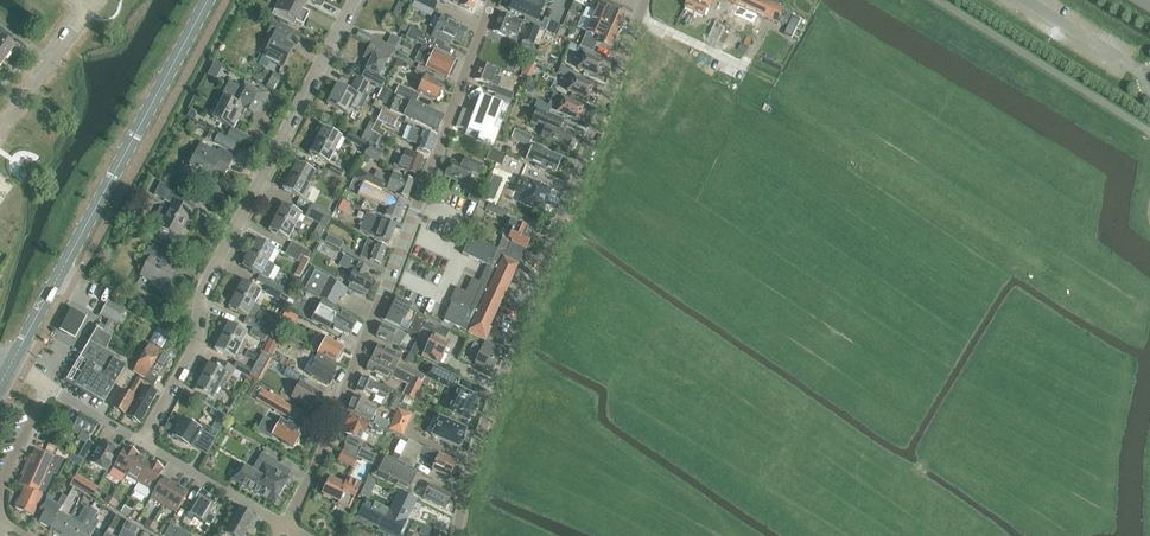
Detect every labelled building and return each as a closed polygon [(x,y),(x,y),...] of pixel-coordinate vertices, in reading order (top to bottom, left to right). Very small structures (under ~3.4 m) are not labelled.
[(304,3),(298,0),(277,0),(279,1),(272,14),(293,25),(295,21),(303,25),(304,24),(310,12),(302,8),(304,3)] [(439,0),(417,0),(415,3),(434,12),(439,0)] [(453,2),(459,5),(472,10),(477,0),(453,0),(453,2)] [(508,10),(527,19),(526,22),(545,30),(549,20),(544,18),(542,24),(537,22),(546,0),(512,0),(508,10)] [(617,33),(625,16),(619,14),(622,8),(604,0),(601,0),(591,21),(617,33)] [(685,7),(704,16),(708,7),(702,4),(704,0),(688,0),(685,7)] [(758,15),(776,24),(784,9),(765,0),(727,0),(758,15)] [(500,13),(492,32),(505,37),(507,32),(517,35),(521,23),(500,13)] [(433,16),(428,27),(436,30),(435,32),(433,37),(443,42),(446,37),(451,40),(460,44),(467,30),(442,18),(441,20),(433,16)] [(562,26),(549,20),(545,30),(558,36),(562,26)] [(263,57),(282,66),(292,47),(284,43),(291,30),(274,21),(267,34),(273,37),(263,57)] [(591,21),(580,47),(594,53),(598,44),(610,49),(617,33),(591,21)] [(537,36),(539,29),(529,25),(523,40),(533,44),(534,44),(537,36)] [(434,73),(446,78),(456,58),(447,54),(449,51),(443,48),(445,45),(410,27),(405,37),(422,45),(414,61),(435,71),(434,73)] [(0,37),(0,54),(5,58),(14,46),(9,42),(13,37),(0,28),(0,36),(0,37)] [(392,35),(387,43),(395,47),(399,39),(392,35)] [(542,38),(537,36),(534,44),(539,46),(542,38)] [(374,37),(370,45),(390,55),(394,48),(374,37)] [(741,44),(738,50),(744,53),(747,47),(743,44),(741,44)] [(381,87),(385,80),(379,76),(390,55),(370,45),(363,58),(370,61),(365,69),(368,71),(364,78),(381,87)] [(521,47),(519,52),(528,55),(530,50),(521,47)] [(580,47),(574,59),(582,62),(579,69),(599,78),(601,73),(603,73),(605,68),(604,66),(604,65),(591,59),(593,53),(580,47)] [(526,77),(527,75),(532,76),(536,65),(526,60),(520,75),(526,77)] [(480,63),(474,79),(484,83),(483,86),(489,88),(487,91),(495,95),(510,100),(513,93),(491,84),(494,75),(498,77),(500,70),(491,67),(480,63)] [(562,66),(558,74),(563,76),(561,80),(571,84),(568,91),(588,100),(590,96),(592,96),(595,91),(594,89),(594,87),(575,79),(577,73),(562,66)] [(415,71),(414,73),(416,74),(414,79),(422,82),(417,92),(436,100),(436,99),(439,98),(441,95),(439,93),(443,86),(433,81),(433,79),(415,71)] [(370,83),(357,77),(349,91),(337,85),(326,104),(347,115),(353,105),(361,110),(369,95),(365,92),(370,83)] [(276,83),(269,80),(266,87),(272,90),(276,83)] [(243,83),(241,88),(229,81),(220,97),(223,98),(213,118),(232,128),(239,115),(242,117),(246,110),(254,114),(261,101),(264,103),(268,95),(243,83)] [(399,86),(395,94),(416,103),(419,95),(399,86)] [(391,92),(383,88),(378,100),(386,104),(391,92)] [(538,100),(534,109),(535,109),(537,110),(548,115),(550,110),(578,122),(578,120),(580,120),(582,115),(582,113),(584,109),(564,100),(565,98),(554,93),(549,105),(538,100)] [(501,124),(510,100),(495,95),(493,101),(480,96),(473,113),(462,109),(456,126),(467,131),(478,135),(476,142),(492,148),(501,124)] [(390,110),(437,132),(440,126),(442,121),(425,113),(426,110),(396,96),(390,110)] [(193,120),(195,116),(194,112),(189,109),(186,116),(193,120)] [(537,110),(531,123),(545,129),(542,135),(568,147),(574,134),(560,128),(563,121),(548,115),(537,110)] [(378,120),(394,127),(397,118),(382,111),(378,120)] [(335,151),(342,138),(322,127),(315,140),(335,151)] [(418,145),(417,149),(429,153),(430,153),(436,137),(411,128),(407,141),(418,145)] [(511,138),(529,146),(533,136),(515,129),(511,138)] [(209,130),(206,135),(212,139),(215,133),(209,130)] [(230,131),(227,138),(235,143),(243,147),(247,140),(230,131)] [(362,149),(365,143),(349,134),(346,140),(362,149)] [(227,138),(222,147),(231,151),(235,143),(227,138)] [(328,164),(335,151),(315,140),(308,153),(328,164)] [(189,165),(210,177),(215,169),(224,174),(234,154),(220,147),(217,152),(200,144),(189,165)] [(371,156),(378,160),(383,152),(368,144),(364,152),(365,153),(371,156)] [(530,162),(535,164),(534,167),(545,171),(546,168),(555,172),(561,158),(542,150),(532,146),(526,160),(530,162)] [(501,166),(506,156),(490,149),(486,159),(501,166)] [(396,159),(393,167),(416,175),(422,158),(406,151),(402,161),(396,159)] [(365,153),(361,160),(364,162),(368,161),(371,156),(365,153)] [(451,160),(444,176),(466,185),(473,171),(479,173),(482,165),(469,160),(466,167),(451,160)] [(288,175),(308,186),(316,173),(296,162),(288,175)] [(332,166),(329,172),(341,179),(345,173),(332,166)] [(356,179),(370,186),(381,192),(385,183),(360,170),(356,179)] [(341,179),(329,172),(326,178),(342,187),(346,181),(341,179)] [(387,188),(386,189),(390,191),(396,193),(396,195),(406,199),(413,182),(403,178),(403,177),(397,174),(393,173),(391,178),(387,188)] [(308,186),(288,175),(281,188),(301,199),(307,202),(314,189),(308,186)] [(503,179),(493,175),(483,197),(494,202),(503,179)] [(516,208),(523,210),(525,206),(538,211),(548,189),(529,180),(528,181),(520,178),(514,191),(522,194),(516,208)] [(161,225),(178,234),(190,213),(192,214),(196,206),(189,203),(192,198),(160,182),(154,195),(164,200),(172,204),(168,212),(160,207),(153,221),(161,225)] [(214,185),(209,195),(215,199),(221,189),(214,185)] [(366,195),(382,203),(386,194),(381,192),(370,186),(366,195)] [(392,197),(386,194),(382,203),(381,206),(387,208),(387,209),(384,216),(397,221),(404,204),(391,198),(392,197)] [(342,199),(337,208),(341,210),(346,201),(342,199)] [(504,219),(507,212),(488,203),(485,210),(504,219)] [(275,217),(295,228),(300,230),(303,224),(298,221),(302,214),(282,204),(280,208),(277,206),(272,216),(275,217)] [(308,211),(329,222),(332,215),(328,213),(312,204),(308,211)] [(318,223),(326,227),(327,227),(329,222),(308,211),(305,217),(318,223)] [(363,224),(360,223),(359,226),(362,227),(360,230),(368,234),(368,235),(388,243),(396,225),(382,221),(374,216),(367,213),(363,224)] [(275,217),(268,231),(288,241),(295,228),(275,217)] [(510,221),(505,229),(501,238),(496,250),(505,254),(510,242),(525,249),(526,247),(529,248),(532,241),(529,240),(530,239),(527,237),(529,232),(526,231),(527,229),(510,221)] [(340,248),(343,242),(328,235),(325,241),(340,248)] [(510,242),(505,254),(496,250),(469,237),(465,246),(461,254),(486,266),(482,274),(480,279),(479,280),(479,281),(471,278),(465,292),(455,288),(451,297),(448,302),(449,302),(451,303),(442,320),(484,340),(490,329),(488,328),(513,274),(516,266),(525,249),(510,242)] [(248,252),(268,263),(275,250),(255,239),(248,252)] [(386,248),(367,240),(360,257),(379,265),(386,248)] [(291,242),(288,249),(300,255),(307,259),(311,252),(304,249),(291,242)] [(175,251),(177,246),(171,243),(168,248),(175,251)] [(148,247),(139,264),(147,268),(143,275),(165,287),(174,270),(165,265),(169,257),(158,252),(151,248),(148,247)] [(307,259),(300,255),(288,249),(285,255),(301,263),(294,276),(299,278),(309,260),(307,259)] [(273,266),(268,263),(248,252),(241,265),(258,274),(267,279),(273,266)] [(351,284),(348,289),(364,297),(366,291),(368,292),(373,281),(367,278),(369,275),(366,273),(369,268),(344,256),(340,266),(353,272),(348,283),(351,284)] [(310,267),(299,287),(334,306),(339,297),(342,299),(348,289),(310,267)] [(268,287),(280,294),(288,297),(291,292),(283,288),(284,288),(271,281),(267,279),(258,274),(255,280),(268,287)] [(235,294),(254,305),(262,291),(242,281),(235,294)] [(280,294),(268,287),(265,293),(277,300),(280,294)] [(260,307),(254,305),(235,294),(228,307),(247,318),(244,324),(252,328),(258,331),(261,325),(253,320),(260,307)] [(407,331),(416,313),(408,310),(410,305),(394,297),(392,302),(383,321),(407,332),(407,331)] [(118,325),(119,323),(122,325),(129,312),(126,311),(127,309),(111,300),(102,316),(111,321),(118,325)] [(357,321),(338,311),(322,302),(312,320),(322,326),(325,320),(335,326),(334,328),(343,333),(344,331),(350,334),(357,321)] [(294,324),(298,317),(285,310),(281,317),(294,324)] [(86,319),(71,311),(59,333),(74,341),(86,319)] [(450,330),(425,318),(424,319),(417,316),(417,314),(416,313),(407,331),(418,336),(421,329),(432,334),(422,357),(438,365),(449,342),(445,340),(450,330)] [(106,329),(113,333),(118,325),(111,321),(106,329)] [(228,322),(220,336),(240,346),(244,348),(248,342),(244,340),(247,333),(228,322)] [(381,324),(375,336),(390,343),(399,347),(405,335),(395,331),(381,324)] [(150,342),(162,349),(169,335),(157,328),(150,342)] [(257,331),(258,331),(252,328),(249,334),(263,342),(266,336),(257,331)] [(104,402),(125,368),(108,358),(110,354),(105,351),(113,333),(106,329),(104,332),(97,329),(89,342),(66,380),(104,402)] [(321,347),(318,352),(335,362),(336,360),(339,360),(341,357),(339,355),(343,348),(335,344),(336,342),(326,337),(320,334),(319,334),(314,331),(311,336),(317,339),(316,341),(318,342),(316,344),(321,347)] [(244,348),(240,346),(220,336),(213,349),(233,359),(237,352),(241,354),(244,348)] [(492,372),(499,356),(495,355),(498,347),(485,341),(481,348),(473,344),(470,352),(476,354),(472,363),(492,372)] [(414,343),(409,353),(415,356),(418,350),(420,346),(414,343)] [(149,344),(133,371),(139,375),(145,378),(148,374),(161,351),(149,344)] [(409,376),(420,382),(424,375),(398,363),(401,357),(378,345),(372,358),(409,376)] [(271,355),(274,350),(265,346),(263,351),(271,355)] [(163,367),(169,356),(163,352),(156,363),(163,367)] [(312,366),(308,374),(330,386),(336,375),(335,375),(331,373),(336,364),(334,363),(335,362),(318,352),(317,353),(318,353),(311,366),(312,366)] [(416,356),(415,356),(409,353),(406,360),(413,363),(416,356)] [(372,358),(366,370),(389,381),(391,377),(402,382),(407,385),(402,395),(413,400),(419,387),(421,383),(420,382),(409,376),(372,358)] [(207,363),(202,373),(204,374),(202,378),(219,387),(226,390),(229,386),(226,384),(222,382),(226,373),(231,376),(234,369),(233,369),(218,361),(215,367),(209,364),(207,363)] [(234,369),(247,377),(248,375),(245,374),(248,368),(237,362),(233,369),(234,369)] [(453,392),(460,379),(430,364),(424,377),(453,392)] [(253,368),(248,377),(257,381),(262,373),(253,368)] [(286,368),(283,374),(296,382),(299,376),(286,368)] [(362,377),(355,391),(369,397),(371,393),(385,399),(389,390),(362,377)] [(216,393),(219,387),(202,378),(200,381),(198,380),(193,390),(201,394),(198,400),(212,408),(216,401),(219,395),(216,393)] [(122,390),(112,407),(124,414),(139,389),(143,382),(137,379),(128,394),(122,390)] [(301,381),(292,397),(313,409),(322,394),(301,381)] [(136,401),(128,416),(139,423),(148,408),(157,394),(144,387),(136,401)] [(468,424),(480,399),(459,388),(446,413),(468,424)] [(393,396),(394,398),(399,400),(402,395),(395,392),(393,396)] [(365,406),(366,402),(353,396),(347,410),(368,420),(371,421),(376,411),(365,406)] [(287,418),(293,407),(279,399),(272,410),(287,418)] [(191,446),(207,456),(217,435),(226,416),(213,409),(210,415),(217,419),(211,429),(201,423),(198,428),(182,419),(177,427),(173,434),(171,436),(190,447),(191,446)] [(398,410),(389,429),(402,435),(409,421),(411,415),(407,414),(398,410)] [(87,439),(78,455),(84,459),(93,442),(88,439),(97,424),(79,413),(70,430),(87,439)] [(267,420),(259,434),(270,440),(273,435),(293,447),(294,446),(296,446),(298,442),(297,440),(298,438),(297,437),(301,430),(295,427),(297,424),(289,420),(287,423),(275,415),(271,422),(267,420)] [(364,434),(367,426),(372,428),(371,430),(379,434),(382,429),(350,415),(345,426),(346,426),(344,433),(348,435),(344,444),(346,445),(357,450),(361,441),(360,440),(363,433),(364,434)] [(376,417),(374,423),(387,429),(389,423),(376,417)] [(465,430),(440,418),(431,435),(457,447),(458,445),(460,446),(464,438),(462,437),(465,430)] [(168,421),(164,429),(173,434),(177,427),(168,421)] [(106,472),(120,447),(112,443),(110,446),(100,441),(89,462),(106,472)] [(449,478),(456,462),(422,448),(408,441),(397,462),(411,468),(418,454),(423,454),(430,457),(427,465),(433,468),(432,471),(449,478)] [(67,460),(70,454),(49,443),(46,450),(67,460)] [(125,447),(113,468),(125,475),(138,455),(134,453),(134,452),(125,447)] [(23,475),(19,484),(25,487),(38,493),(38,492),(40,490),(45,492),(53,473),(56,474),(62,461),(54,458),(35,449),(30,460),(27,458),(20,474),(23,475)] [(375,461),(376,462),(378,457),(361,449),(360,451),(356,459),(358,459),(359,458),(372,465),(375,461)] [(353,468),(358,459),(356,459),(342,452),(338,460),(353,468)] [(72,453),(68,459),(74,462),(78,456),(72,453)] [(380,453),(378,457),(376,462),(377,462),(371,475),(411,495),(422,473),(411,468),(397,462),(380,453)] [(138,455),(125,475),(137,482),(150,462),(138,455)] [(232,480),(274,505),(289,479),(288,478),(291,472),(279,465),(261,455),(258,461),(252,472),(240,465),(232,480)] [(154,464),(150,462),(137,482),(150,490),(160,473),(163,469),(154,464)] [(150,497),(163,504),(175,483),(163,476),(150,497)] [(74,478),(70,483),(93,497),(96,491),(74,478)] [(338,502),(337,503),(349,508),(358,488),(347,483),(346,486),(329,478),(322,494),(324,494),(323,496),(330,499),(330,498),(338,502)] [(175,483),(163,504),(176,512),(188,491),(175,483)] [(429,485),(422,498),(444,509),(450,496),(429,485)] [(363,486),(359,495),(368,499),(372,491),(363,486)] [(25,487),(15,508),(33,516),(43,494),(38,492),(38,493),(25,487)] [(217,499),(201,489),(188,511),(184,517),(192,522),(196,516),(210,525),(214,518),(208,514),(217,499)] [(71,491),(68,497),(64,505),(60,512),(59,511),(50,528),(54,530),(53,531),(60,535),(61,534),(71,515),(69,514),(74,503),(72,502),(77,494),(71,491)] [(389,511),(366,500),(357,517),(379,527),(379,529),(389,534),(389,533),(396,535),(399,535),(416,500),(399,491),(389,511)] [(89,509),(91,507),(95,502),(88,498),(83,506),(85,507),(78,519),(71,515),(61,534),(64,535),(74,535),(89,509)] [(58,505),(50,500),(39,521),(50,528),(59,511),(55,509),(58,505)] [(133,519),(134,519),(137,514),(132,511),(124,506),(121,512),(129,516),(133,519)] [(91,507),(89,509),(74,535),(90,535),(98,521),(93,518),(97,511),(91,507)] [(238,509),(225,532),(231,535),(243,535),(254,518),(238,509)] [(412,523),(408,532),(415,535),(417,531),(415,530),(417,525),(412,523)] [(178,528),(178,529),(170,525),(165,535),(166,535),(191,535),(178,528)]
